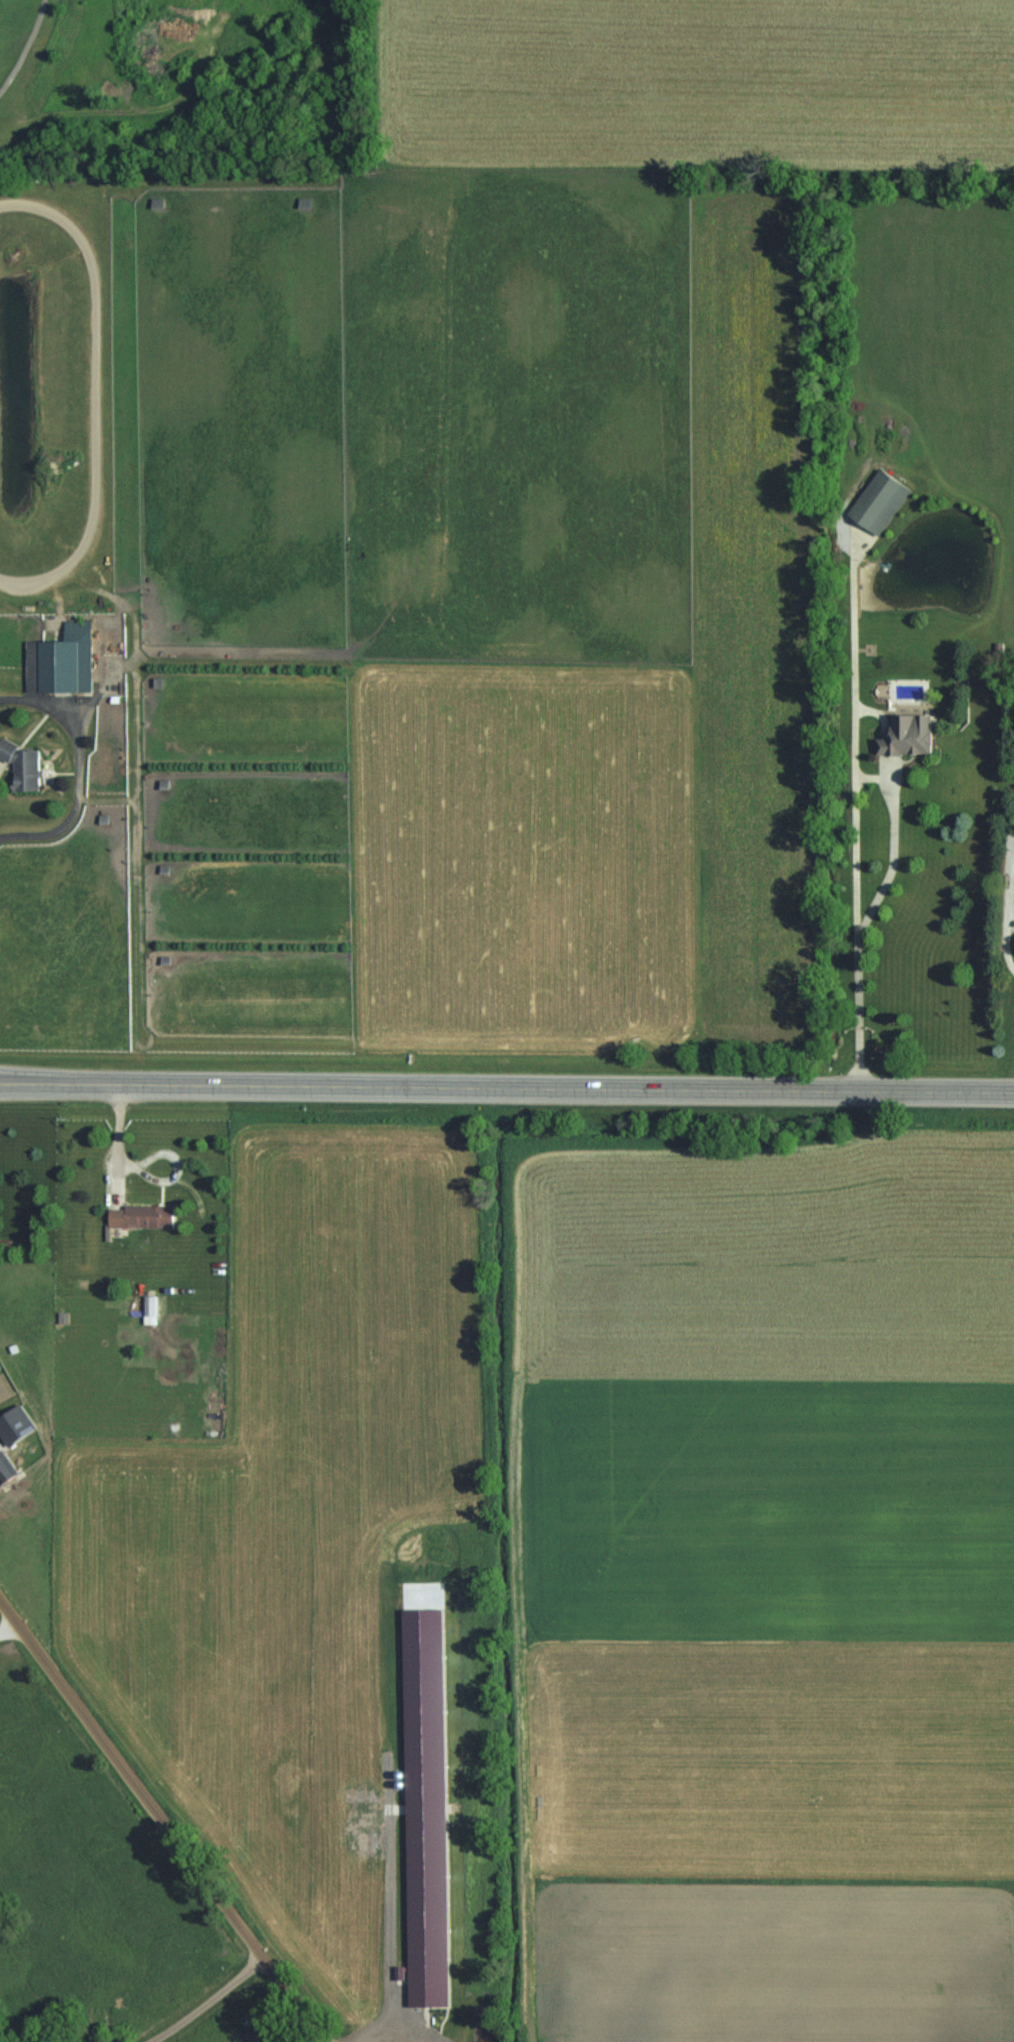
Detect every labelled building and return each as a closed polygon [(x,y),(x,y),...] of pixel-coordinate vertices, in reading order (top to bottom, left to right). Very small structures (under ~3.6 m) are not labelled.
[(154,206),(163,206),(163,198),(154,198),(154,206)] [(914,490),(881,467),(849,513),(881,535),(900,508),(900,509),(914,490)] [(92,627),(65,627),(65,640),(27,640),(26,692),(91,692),(92,627)] [(878,738),(878,755),(933,755),(933,714),(894,714),(894,738),(878,738)] [(15,760),(15,791),(40,791),(40,745),(0,745),(0,759),(15,760)] [(174,1226),(174,1203),(126,1203),(126,1206),(110,1206),(110,1226),(174,1226)] [(145,1322),(157,1322),(157,1294),(145,1294),(145,1322)] [(19,1473),(3,1448),(0,1450),(0,1485),(19,1473)]
